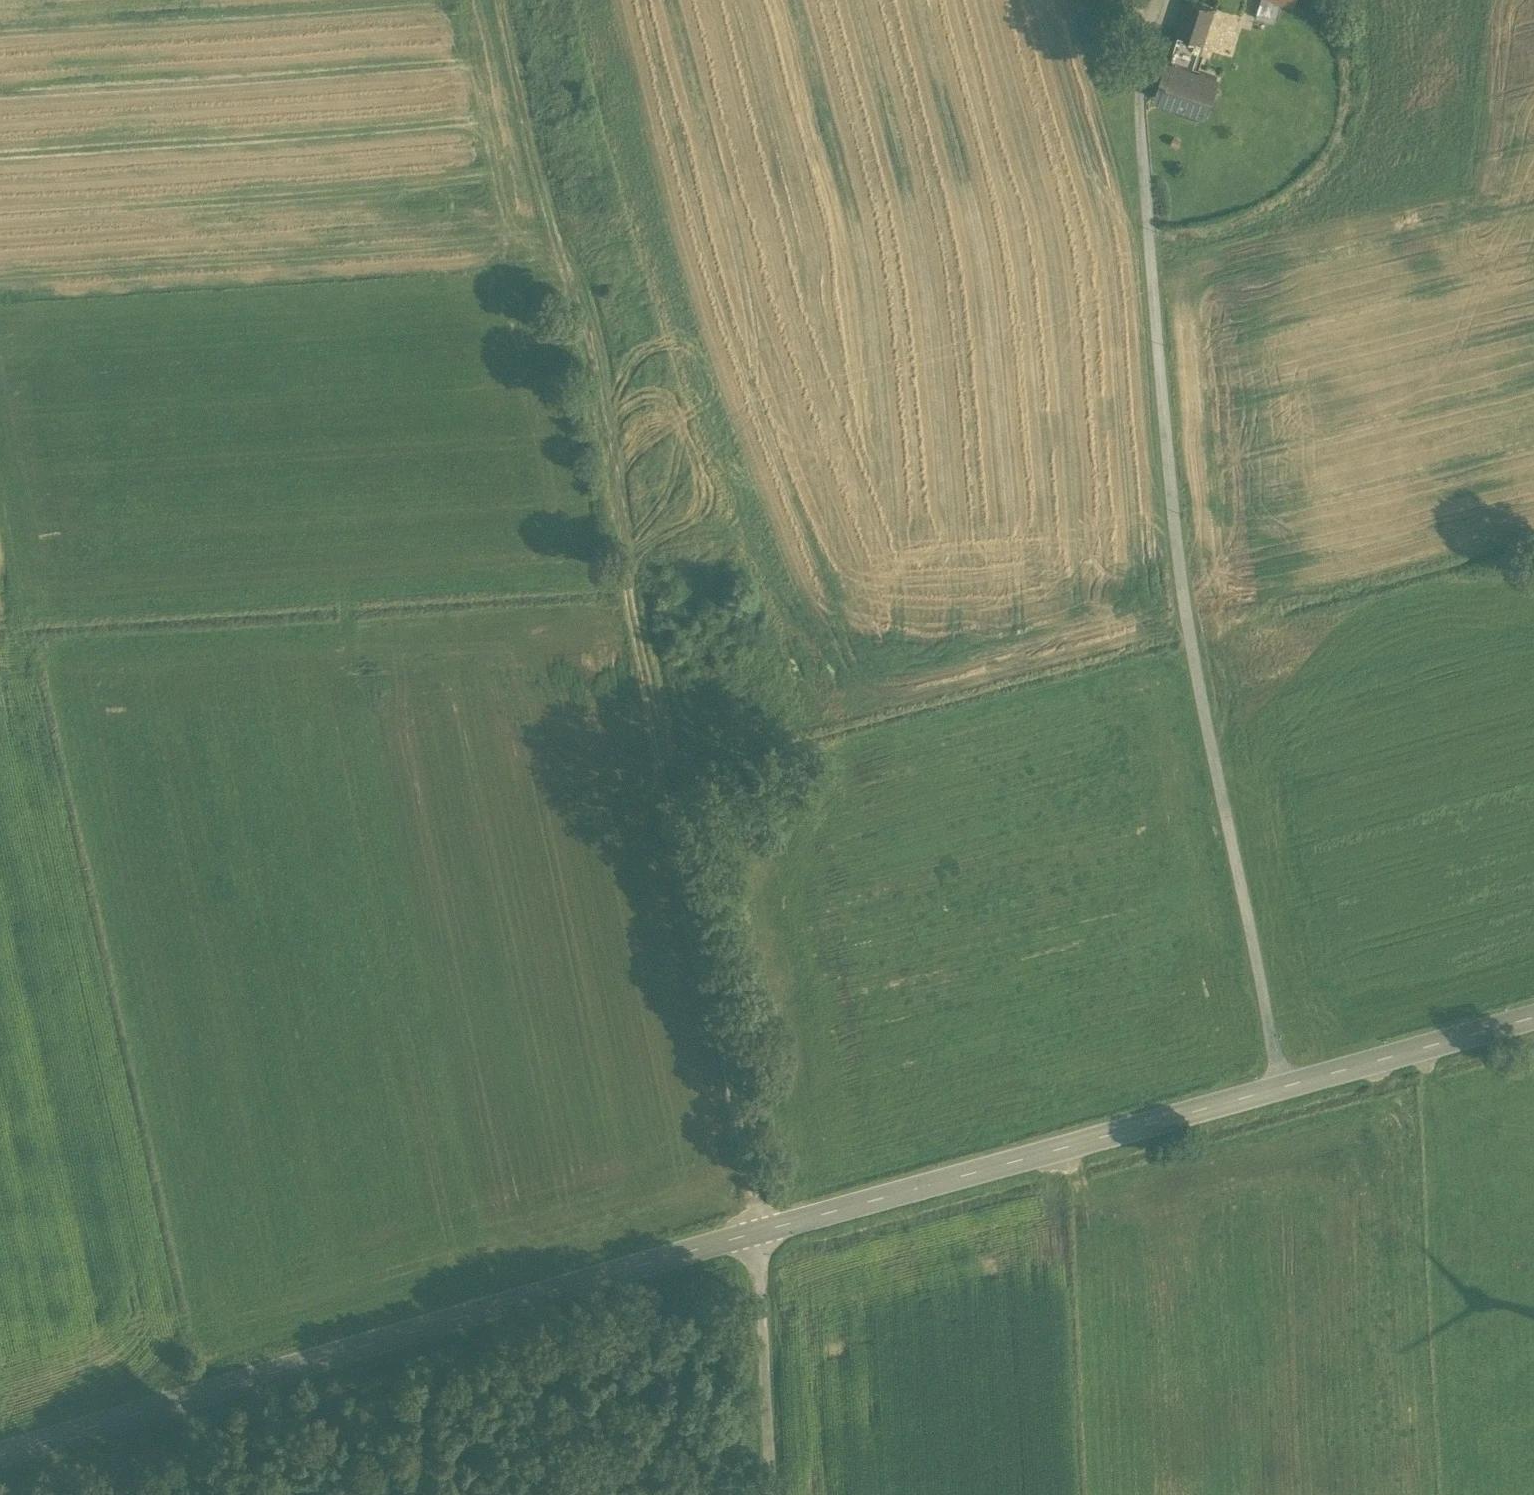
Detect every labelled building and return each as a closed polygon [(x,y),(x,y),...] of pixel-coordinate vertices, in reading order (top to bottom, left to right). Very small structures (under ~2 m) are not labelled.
[(1161,89),(1211,104),(1224,62),(1203,56),(1220,0),(1188,0),(1161,89)]
